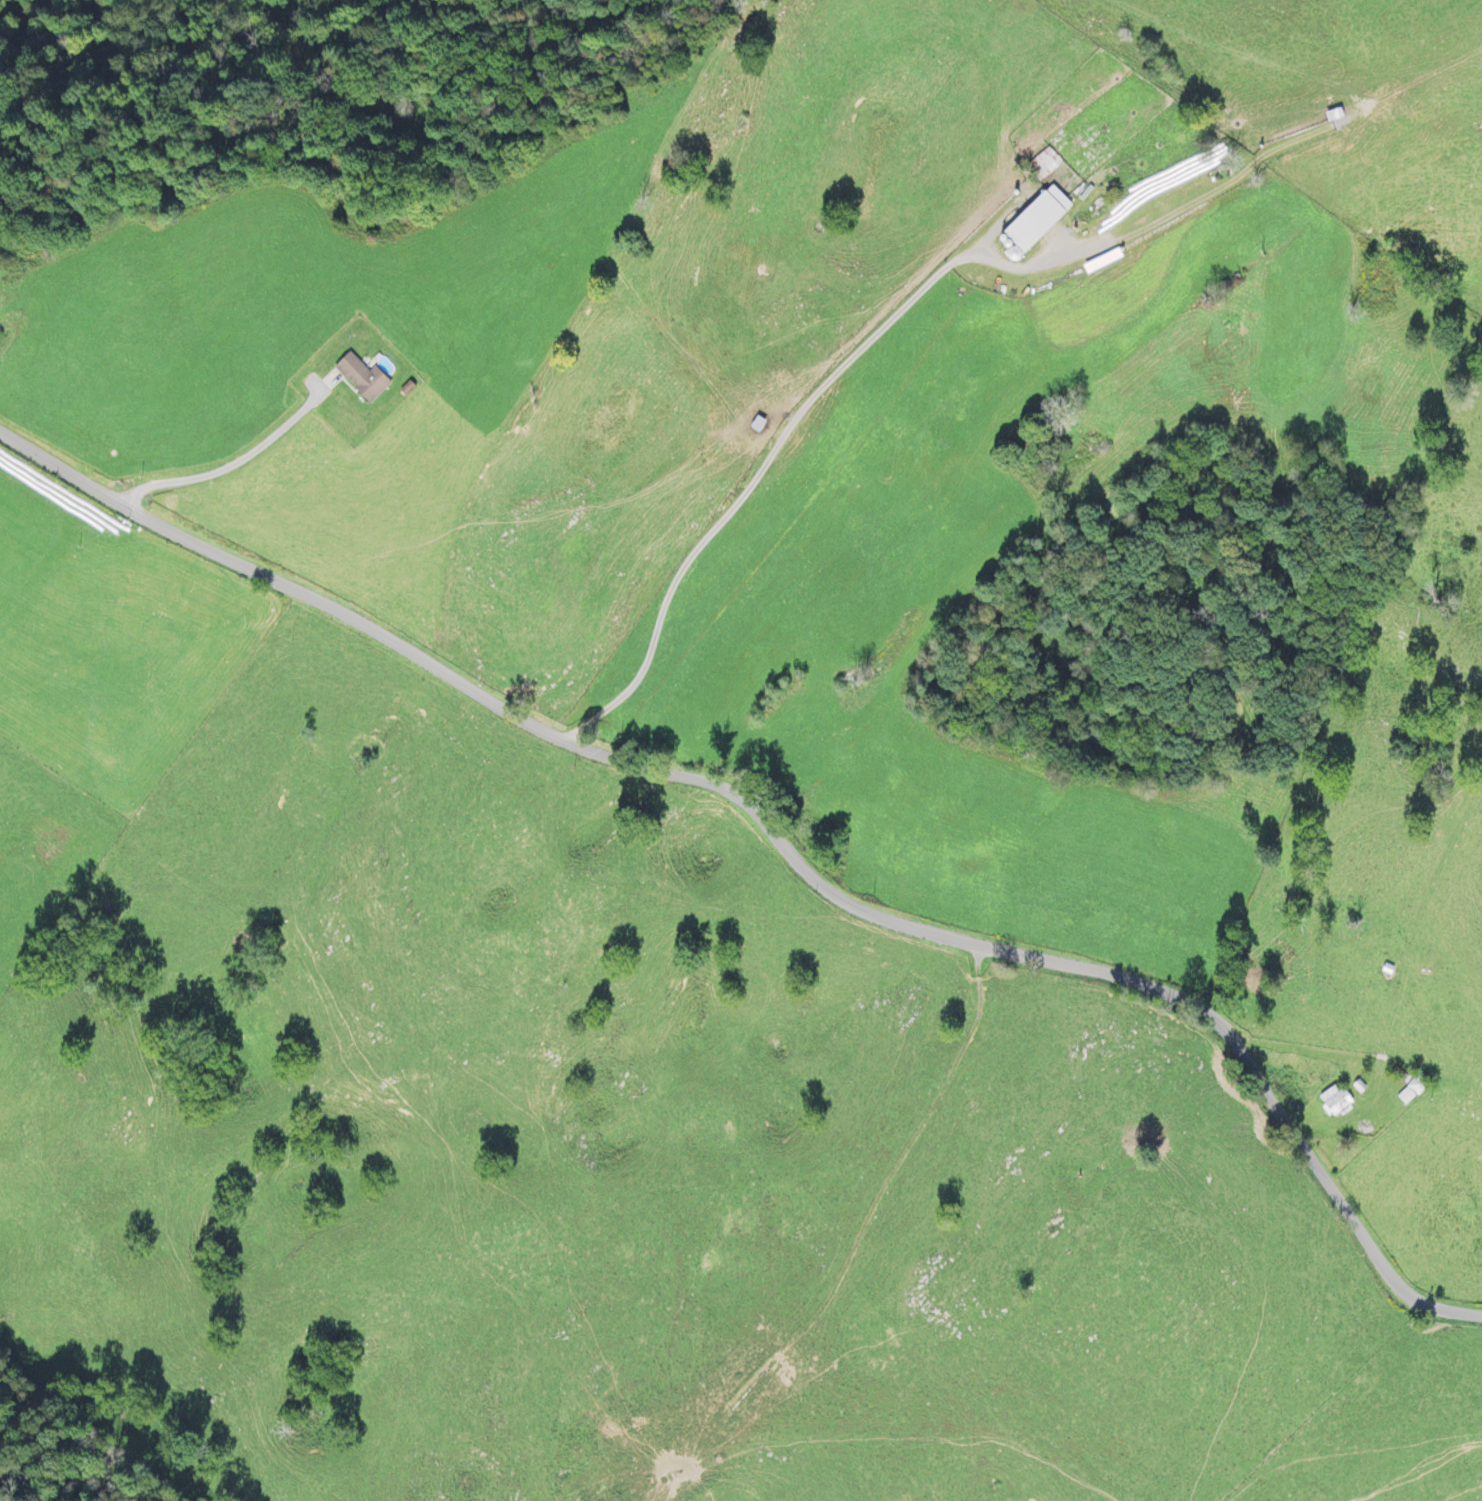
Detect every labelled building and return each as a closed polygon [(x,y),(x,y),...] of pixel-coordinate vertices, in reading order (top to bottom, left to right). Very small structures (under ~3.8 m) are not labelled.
[(1038,184),(1061,161),(1046,147),(1024,169),(1038,184)] [(1002,231),(1024,253),(1065,212),(1043,190),(1002,231)] [(368,404),(390,383),(374,366),(368,371),(348,351),(333,367),(368,404)] [(758,433),(765,422),(757,416),(750,427),(758,433)] [(1428,1080),(1417,1072),(1397,1098),(1408,1107),(1428,1080)] [(1353,1107),(1338,1084),(1316,1097),(1331,1121),(1353,1107)]
